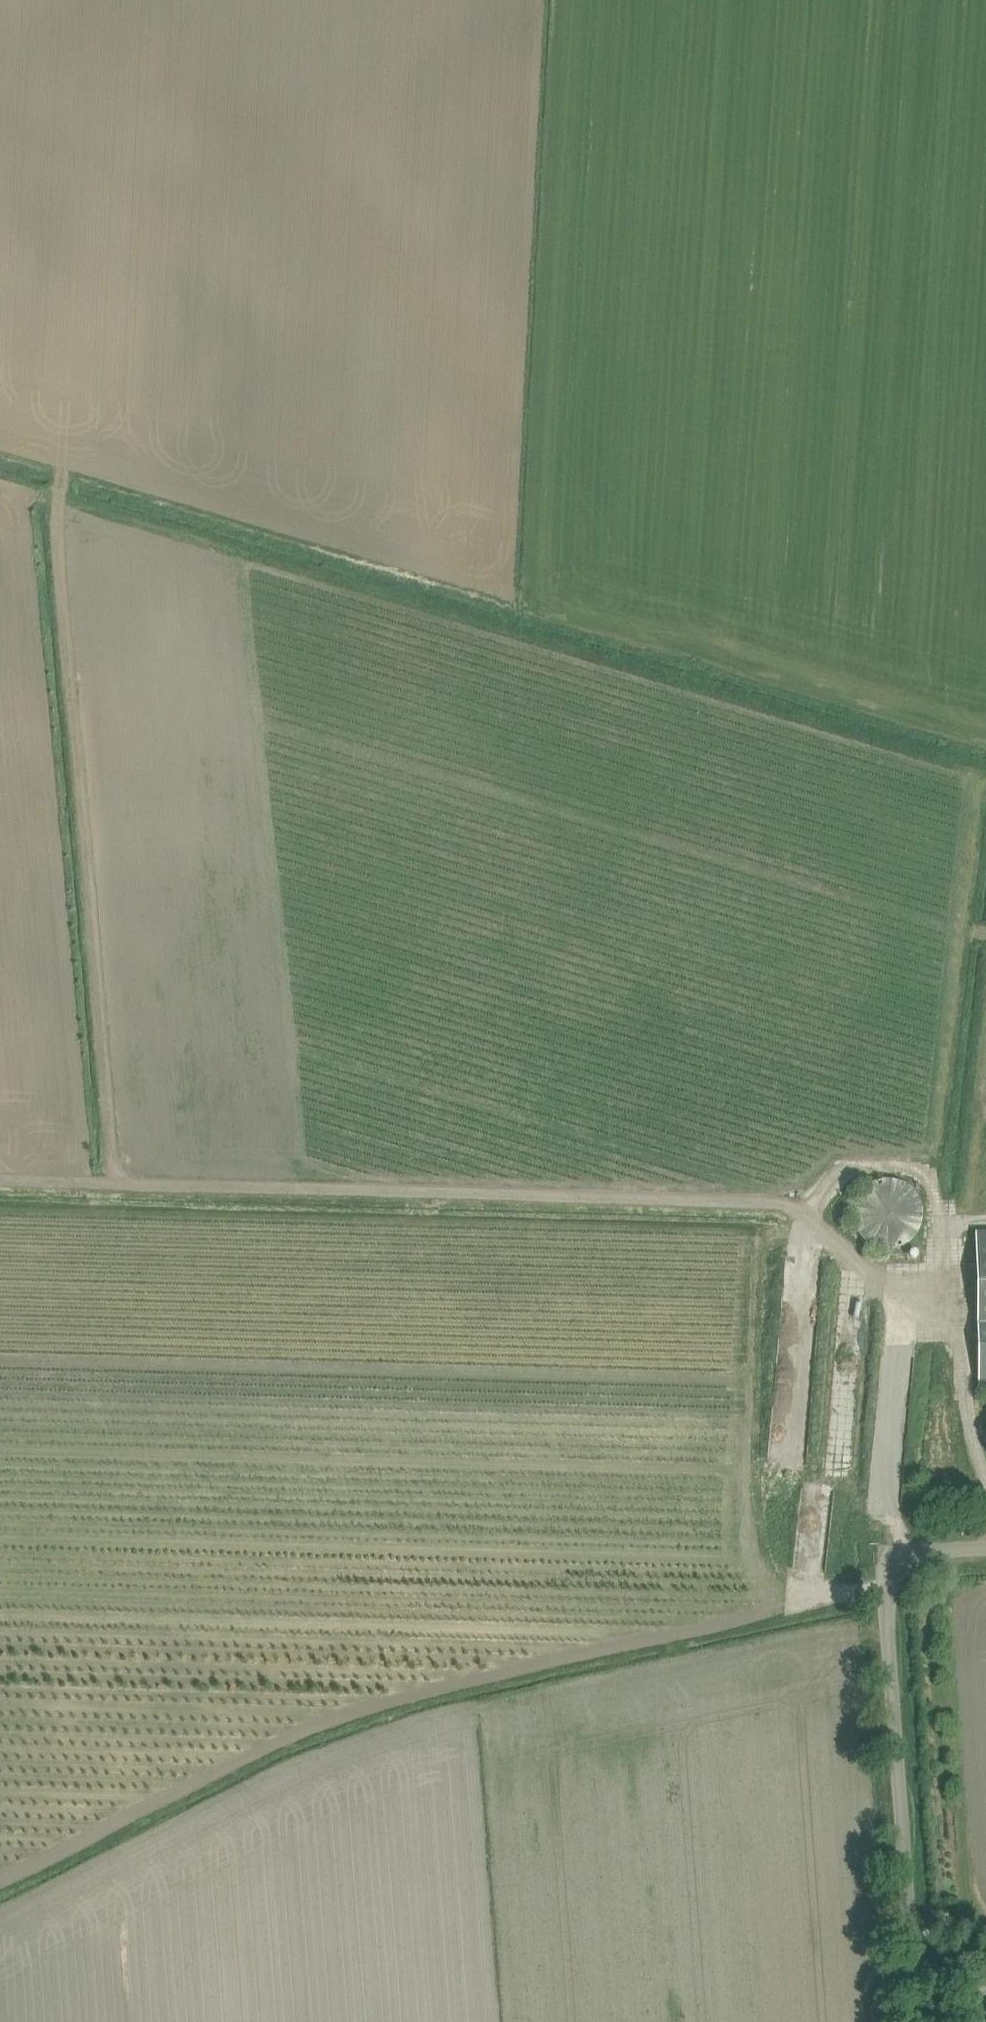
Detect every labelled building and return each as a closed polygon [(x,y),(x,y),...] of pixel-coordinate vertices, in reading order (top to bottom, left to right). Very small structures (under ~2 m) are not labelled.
[(867,1243),(878,1249),(889,1250),(901,1248),(911,1242),(919,1234),(923,1223),(924,1209),(919,1196),(910,1186),(898,1180),(884,1179),(871,1183),(862,1190),(855,1201),(852,1212),(854,1224),(859,1235),(867,1243)] [(979,1367),(979,1387),(985,1387),(985,1236),(975,1236),(979,1367)]
